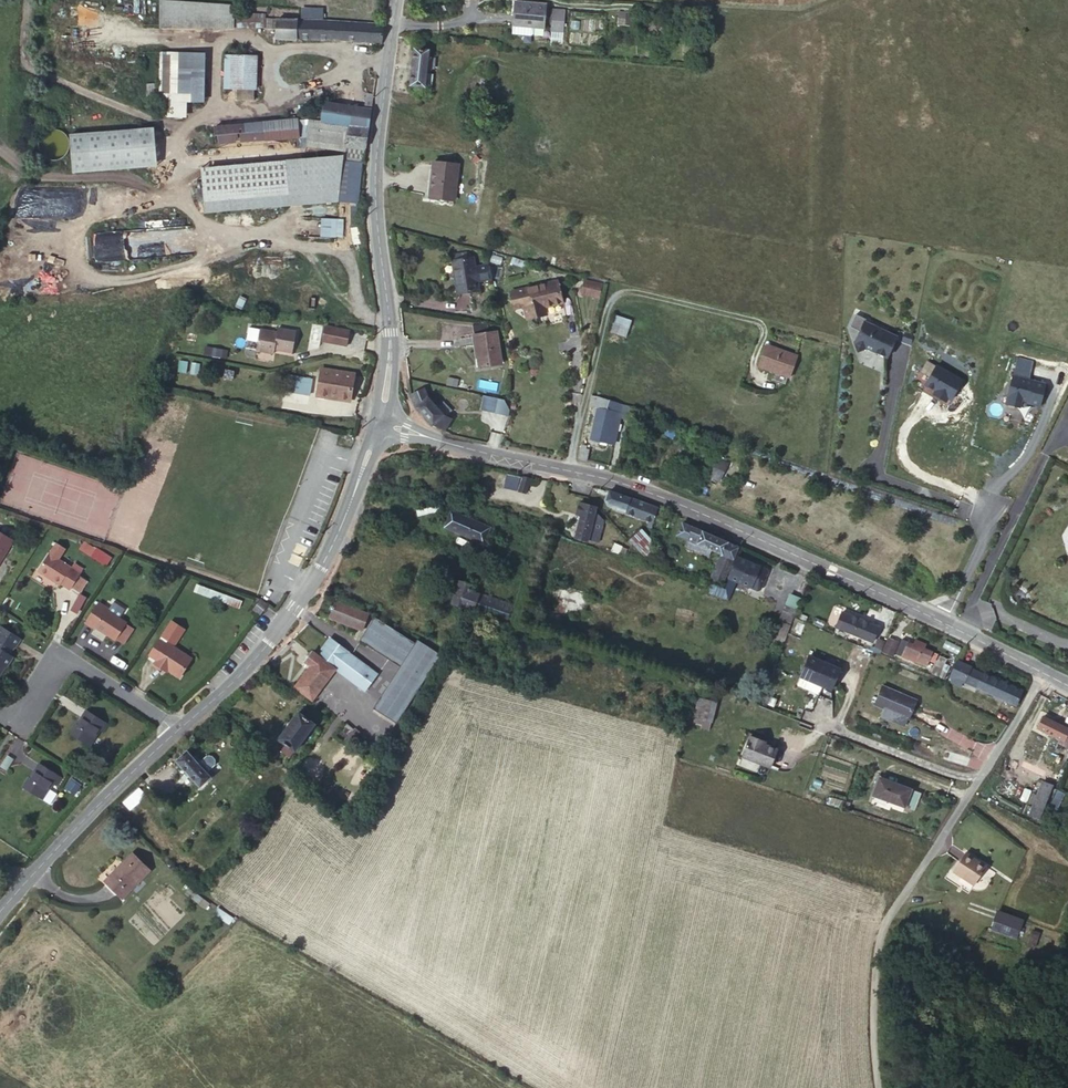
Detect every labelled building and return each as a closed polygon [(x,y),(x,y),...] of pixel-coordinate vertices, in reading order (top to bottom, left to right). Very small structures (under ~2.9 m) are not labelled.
[(542,7),(513,5),(512,27),(541,30),(542,7)] [(221,32),(222,20),(223,11),(150,6),(148,27),(221,32)] [(548,32),(550,32),(563,33),(565,11),(549,9),(548,32)] [(372,42),(374,24),(266,18),(264,36),(372,42)] [(254,23),(222,20),(221,32),(253,34),(254,23)] [(435,49),(422,47),(415,84),(428,85),(431,69),(433,57),(435,49)] [(206,53),(162,53),(162,92),(161,118),(187,118),(187,103),(206,103),(206,53)] [(259,58),(225,56),(223,89),(257,91),(259,58)] [(442,58),(433,57),(431,69),(440,69),(442,58)] [(313,109),(310,129),(341,133),(338,154),(359,157),(364,116),(313,109)] [(280,125),(256,126),(258,153),(282,151),(280,125)] [(258,153),(256,126),(201,130),(203,157),(258,153)] [(296,148),(338,154),(341,133),(310,129),(299,127),(296,148)] [(154,128),(69,136),(73,175),(158,166),(154,128)] [(271,162),(202,168),(205,213),(340,201),(343,157),(271,162)] [(426,159),(423,191),(447,193),(450,162),(426,159)] [(337,236),(338,218),(321,217),(319,235),(337,236)] [(92,231),(91,259),(118,260),(119,232),(92,231)] [(474,259),(450,262),(455,290),(478,287),(474,259)] [(0,264),(0,292),(41,293),(42,265),(0,264)] [(589,296),(591,282),(583,280),(581,294),(589,296)] [(601,283),(591,282),(589,296),(599,297),(601,283)] [(559,308),(557,298),(553,298),(551,285),(508,292),(511,310),(518,309),(520,319),(522,319),(523,322),(537,320),(537,316),(541,316),(540,311),(559,308)] [(626,337),(632,319),(615,313),(609,331),(626,337)] [(863,318),(853,313),(847,326),(857,330),(852,341),(856,349),(865,346),(886,355),(895,335),(881,329),(880,330),(873,327),(874,326),(862,321),(863,318)] [(331,343),(335,328),(325,325),(321,340),(331,343)] [(474,335),(489,334),(488,325),(474,326),(474,335)] [(349,331),(335,328),(331,343),(346,346),(349,331)] [(260,330),(255,350),(275,354),(276,351),(291,354),(295,332),(280,329),(279,334),(260,330)] [(496,334),(489,334),(474,335),(477,367),(498,366),(496,334)] [(206,344),(204,353),(226,358),(228,349),(206,344)] [(799,356),(765,344),(758,366),(791,378),(799,356)] [(1034,361),(1018,357),(1006,404),(1021,408),(1022,402),(1041,407),(1047,385),(1029,380),(1034,361)] [(938,363),(923,385),(952,404),(966,382),(938,363)] [(328,392),(351,397),(357,375),(324,367),(318,396),(327,398),(328,392)] [(313,379),(289,373),(286,388),(309,394),(313,379)] [(439,374),(438,387),(456,391),(458,379),(439,374)] [(449,418),(447,417),(439,412),(432,405),(428,402),(425,387),(412,387),(413,402),(418,415),(428,424),(446,431),(449,418)] [(349,403),(351,397),(328,392),(327,398),(349,403)] [(609,398),(596,394),(593,404),(599,407),(590,441),(596,442),(596,447),(603,449),(604,445),(613,447),(621,412),(607,408),(609,398)] [(439,412),(447,417),(453,409),(439,398),(432,405),(439,412)] [(492,401),(480,398),(476,412),(488,415),(492,401)] [(492,401),(488,415),(501,419),(502,413),(497,402),(492,401)] [(580,448),(579,461),(590,462),(590,449),(580,448)] [(717,479),(724,462),(714,458),(707,474),(717,479)] [(504,486),(527,493),(530,479),(507,473),(504,486)] [(614,513),(647,526),(651,515),(631,506),(633,500),(605,490),(601,502),(614,513)] [(593,505),(578,502),(575,515),(580,515),(575,537),(589,540),(593,523),(600,524),(603,512),(593,510),(593,505)] [(438,503),(416,509),(418,515),(440,509),(438,503)] [(481,531),(442,514),(435,529),(474,546),(481,531)] [(727,541),(684,524),(678,539),(691,544),(688,551),(697,554),(700,548),(711,551),(720,554),(722,554),(727,541)] [(641,546),(650,540),(642,528),(633,535),(641,546)] [(13,545),(0,537),(0,565),(13,545)] [(93,555),(96,547),(82,541),(79,550),(93,555)] [(720,554),(718,560),(724,558),(732,561),(737,546),(727,541),(722,554),(720,554)] [(700,548),(697,554),(709,558),(711,551),(700,548)] [(766,571),(735,558),(722,591),(712,588),(710,595),(719,598),(720,594),(724,595),(726,589),(731,591),(735,582),(757,591),(760,590),(767,574),(766,571)] [(724,558),(718,560),(711,577),(723,582),(732,561),(724,558)] [(81,582),(72,576),(48,561),(35,581),(58,595),(60,594),(69,599),(81,582)] [(72,576),(81,582),(85,576),(75,571),(72,576)] [(196,583),(193,591),(239,607),(242,599),(196,583)] [(543,614),(580,626),(590,595),(552,583),(543,614)] [(446,607),(498,624),(503,609),(465,597),(466,592),(452,587),(446,607)] [(728,601),(731,591),(726,589),(724,595),(720,594),(719,598),(728,601)] [(261,599),(253,610),(261,615),(268,604),(261,599)] [(779,623),(773,637),(784,642),(789,630),(781,626),(787,614),(795,617),(798,610),(785,604),(776,622),(779,623)] [(321,609),(316,613),(319,617),(329,608),(326,605),(321,609)] [(335,622),(360,631),(365,615),(341,607),(335,622)] [(83,632),(92,638),(94,636),(113,648),(114,647),(124,631),(125,630),(105,618),(107,616),(97,610),(83,632)] [(875,628),(841,612),(835,628),(868,643),(875,628)] [(781,626),(789,630),(795,617),(787,614),(781,626)] [(379,622),(366,643),(402,664),(414,643),(379,622)] [(181,638),(169,630),(159,645),(167,650),(172,653),(181,638)] [(124,631),(114,647),(121,652),(132,636),(124,631)] [(784,642),(773,637),(766,651),(778,656),(784,642)] [(1,676),(5,677),(12,668),(6,663),(10,657),(12,658),(18,650),(0,638),(0,678),(1,676)] [(326,659),(338,667),(340,665),(364,681),(360,686),(370,693),(382,675),(332,641),(322,656),(326,659)] [(396,727),(440,656),(419,642),(383,699),(397,707),(389,723),(396,727)] [(893,646),(884,642),(878,655),(887,660),(893,646)] [(897,644),(893,653),(919,665),(924,654),(919,652),(920,648),(910,643),(908,649),(897,644)] [(159,645),(157,648),(164,653),(166,651),(167,650),(159,645)] [(155,667),(164,653),(157,648),(156,648),(147,662),(155,667)] [(326,659),(322,656),(312,649),(304,661),(311,667),(297,687),(315,699),(330,679),(319,671),(326,659)] [(155,667),(151,671),(160,677),(161,673),(177,683),(189,666),(166,651),(164,653),(155,667)] [(338,667),(326,659),(319,671),(330,679),(338,667)] [(840,673),(810,660),(801,680),(831,693),(840,673)] [(944,673),(959,680),(965,667),(950,660),(944,673)] [(959,680),(974,687),(980,674),(965,667),(959,680)] [(980,674),(974,687),(973,688),(1013,707),(1019,693),(980,674)] [(909,703),(875,688),(866,708),(901,721),(909,703)] [(397,707),(383,699),(379,697),(370,712),(389,723),(397,707)] [(694,701),(689,723),(709,727),(713,706),(694,701)] [(99,729),(103,732),(109,723),(90,710),(80,724),(77,722),(70,733),(89,745),(99,729)] [(273,742),(281,747),(291,755),(309,729),(291,716),(288,721),(283,717),(273,731),(278,735),(273,742)] [(950,730),(951,728),(940,722),(935,732),(970,751),(976,741),(961,733),(960,735),(950,730)] [(1033,732),(1051,741),(1058,745),(1064,735),(1038,722),(1033,732)] [(342,736),(364,753),(372,743),(363,736),(361,736),(349,726),(342,736)] [(758,741),(745,737),(737,759),(768,770),(774,751),(757,745),(758,741)] [(1056,750),(1058,745),(1051,741),(1048,746),(1056,750)] [(291,755),(281,747),(277,753),(287,760),(291,755)] [(206,782),(185,761),(179,755),(166,768),(176,779),(171,784),(176,790),(182,785),(191,795),(206,782)] [(190,757),(185,761),(206,782),(210,778),(205,771),(210,766),(210,762),(206,757),(198,758),(194,762),(190,757)] [(26,785),(19,795),(38,809),(50,793),(56,798),(63,790),(38,773),(29,787),(26,785)] [(880,776),(872,798),(904,808),(911,788),(880,776)] [(69,779),(65,788),(76,793),(80,784),(69,779)] [(1033,814),(1043,792),(1035,788),(1030,801),(1024,799),(1020,809),(1025,811),(1033,814)] [(1057,811),(1065,792),(1057,789),(1048,807),(1057,811)] [(1033,814),(1025,811),(1020,821),(1028,825),(1033,814)] [(957,855),(945,873),(966,887),(978,869),(957,855)] [(122,860),(97,883),(105,892),(101,895),(109,904),(139,877),(122,860)] [(164,869),(160,874),(165,880),(171,875),(164,869)] [(105,892),(97,883),(93,886),(101,895),(105,892)] [(1024,920),(997,911),(990,929),(1018,939),(1024,920)]
